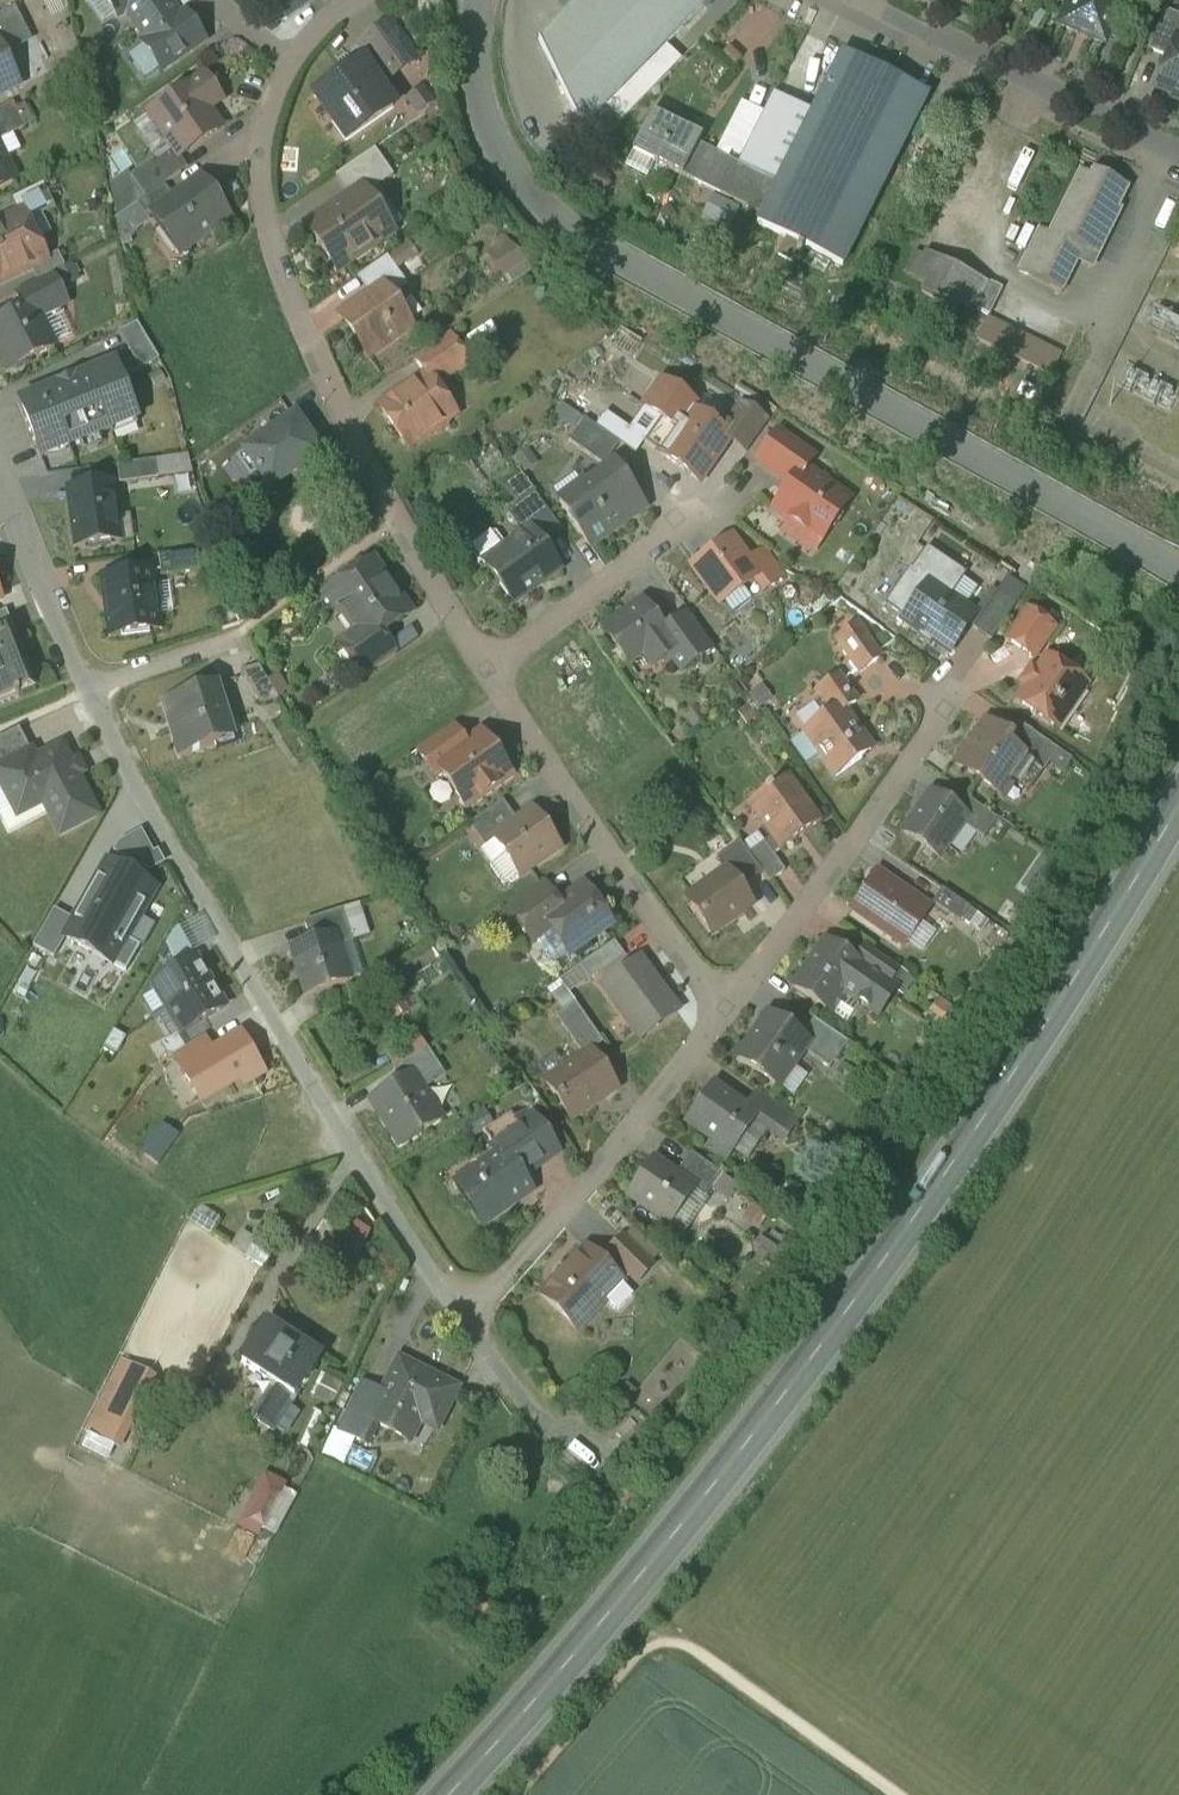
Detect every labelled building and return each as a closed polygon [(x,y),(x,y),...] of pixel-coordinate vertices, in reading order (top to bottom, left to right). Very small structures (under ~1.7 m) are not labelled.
[(119,18),(127,12),(145,0),(106,0),(119,18)] [(127,12),(137,27),(170,4),(168,0),(145,0),(127,12)] [(277,4),(270,9),(283,20),(287,17),(288,18),(312,0),(274,0),(277,4)] [(539,41),(578,121),(594,121),(713,0),(579,0),(539,41)] [(1061,24),(1104,43),(1115,17),(1123,0),(1071,0),(1061,24)] [(1127,22),(1135,0),(1123,0),(1115,17),(1127,22)] [(170,4),(137,27),(147,41),(181,18),(170,4)] [(0,16),(0,47),(2,50),(30,36),(16,8),(0,16)] [(1165,10),(1149,50),(1168,58),(1175,40),(1177,41),(1178,35),(1178,16),(1165,10)] [(147,41),(143,45),(162,72),(205,42),(186,14),(181,18),(147,41)] [(416,61),(391,25),(361,46),(386,82),(416,61)] [(1175,40),(1168,58),(1156,89),(1178,99),(1178,42),(1177,41),(1175,40)] [(19,85),(2,50),(0,47),(0,95),(19,85)] [(761,216),(758,224),(787,239),(778,256),(792,262),(800,245),(843,267),(928,95),(843,53),(777,185),(761,216)] [(363,64),(317,97),(347,140),(394,107),(363,64)] [(205,77),(150,115),(173,149),(167,153),(174,163),(219,132),(204,110),(220,100),(205,77)] [(0,111),(0,142),(26,129),(14,104),(0,111)] [(702,139),(652,113),(636,146),(657,157),(654,163),(683,177),(699,145),(702,139)] [(777,185),(699,145),(683,177),(761,216),(777,185)] [(15,182),(0,150),(0,190),(15,182)] [(375,150),(336,177),(350,197),(359,191),(364,198),(394,177),(375,150)] [(167,153),(131,177),(146,199),(165,186),(182,175),(174,163),(167,153)] [(1081,172),(1050,233),(1084,250),(1099,257),(1117,219),(1116,215),(1129,188),(1094,171),(1091,177),(1081,172)] [(175,199),(154,215),(154,216),(181,253),(229,218),(202,180),(175,199)] [(44,184),(12,200),(20,215),(24,213),(29,223),(56,209),(44,184)] [(146,199),(138,205),(148,220),(154,216),(154,215),(175,199),(165,186),(146,199)] [(350,197),(307,227),(336,270),(353,258),(354,260),(390,235),(364,198),(359,191),(350,197)] [(0,225),(0,284),(39,264),(47,260),(44,252),(29,223),(24,213),(20,215),(0,225)] [(1084,250),(1050,233),(1029,277),(1062,294),(1084,250)] [(67,241),(44,252),(47,260),(39,264),(46,277),(52,274),(77,261),(67,241)] [(926,254),(913,280),(926,286),(939,260),(926,254)] [(388,257),(358,278),(370,296),(383,287),(391,299),(409,287),(388,257)] [(988,285),(939,260),(926,286),(922,294),(959,313),(962,305),(975,311),(988,285)] [(46,278),(17,293),(25,311),(34,307),(41,319),(68,305),(52,274),(46,277),(46,278)] [(370,296),(366,298),(369,302),(346,318),(372,355),(412,328),(391,299),(383,287),(370,296)] [(0,324),(0,354),(9,371),(13,369),(18,371),(29,365),(30,360),(55,348),(41,319),(34,307),(25,311),(0,324)] [(451,337),(415,361),(426,377),(428,376),(436,388),(470,364),(451,337)] [(111,367),(20,403),(42,457),(132,421),(111,367)] [(426,377),(381,409),(408,448),(431,432),(436,433),(446,426),(447,421),(451,418),(438,398),(439,392),(436,388),(428,376),(426,377)] [(770,422),(740,403),(720,431),(730,439),(729,441),(748,454),(770,422)] [(720,431),(691,412),(661,456),(700,483),(729,441),(730,439),(720,431)] [(293,418),(242,453),(267,489),(318,453),(293,418)] [(620,445),(585,420),(569,443),(604,467),(620,445)] [(778,436),(760,461),(793,485),(803,470),(805,471),(813,460),(778,436)] [(189,455),(165,458),(165,459),(156,460),(159,479),(193,474),(189,455)] [(134,463),(118,465),(120,485),(159,479),(156,460),(134,463)] [(615,468),(563,505),(562,503),(560,505),(591,548),(612,533),(610,531),(640,509),(641,510),(644,508),(615,468)] [(805,471),(803,470),(793,485),(776,510),(820,541),(848,502),(805,471)] [(113,483),(68,489),(76,549),(121,543),(113,483)] [(535,494),(508,514),(524,536),(531,531),(540,543),(560,529),(535,494)] [(507,548),(506,549),(507,551),(488,565),(486,563),(484,564),(513,604),(559,571),(540,543),(531,531),(524,536),(507,548)] [(491,533),(472,547),(471,553),(479,564),(484,564),(486,563),(488,565),(507,551),(506,549),(507,548),(496,534),(491,533)] [(730,539),(694,565),(722,604),(757,579),(765,590),(767,589),(759,578),(730,539)] [(776,565),(759,578),(767,589),(785,575),(765,548),(764,549),(776,565)] [(198,551),(159,556),(162,576),(201,571),(198,551)] [(373,562),(368,565),(363,565),(352,573),(351,577),(320,600),(321,601),(326,597),(339,615),(348,609),(358,623),(354,626),(363,637),(368,644),(382,635),(410,615),(373,562)] [(153,571),(103,578),(111,637),(160,630),(160,629),(158,629),(153,594),(155,593),(153,571)] [(975,616),(932,586),(921,602),(918,599),(904,620),(929,637),(929,636),(951,651),(975,616)] [(998,594),(973,629),(992,642),(1016,606),(998,594)] [(643,603),(605,630),(630,664),(650,649),(660,663),(676,651),(677,650),(664,632),(643,603)] [(1058,632),(1029,612),(1008,643),(1037,663),(1058,632)] [(0,615),(0,635),(10,632),(3,614),(0,615)] [(689,614),(664,632),(677,650),(676,651),(688,668),(714,649),(689,614)] [(857,626),(837,639),(861,673),(881,659),(857,626)] [(0,635),(0,702),(36,688),(28,668),(25,669),(10,632),(0,635)] [(363,637),(343,651),(363,679),(396,656),(382,635),(368,644),(363,637)] [(1086,685),(1048,658),(1037,674),(1032,670),(1024,683),(1028,686),(1018,702),(1051,724),(1063,706),(1069,710),(1086,685)] [(259,666),(241,672),(260,705),(278,699),(259,666)] [(833,712),(824,719),(814,705),(797,717),(807,731),(805,733),(837,777),(873,751),(845,712),(857,703),(838,678),(819,692),(833,712)] [(217,686),(163,703),(181,757),(234,740),(233,739),(228,740),(216,704),(222,702),(217,686)] [(1022,747),(990,725),(973,750),(966,745),(956,760),(980,777),(979,780),(1001,795),(1010,781),(1026,759),(1027,758),(1018,752),(1022,747)] [(453,726),(418,751),(436,777),(442,773),(437,766),(466,745),(453,726)] [(0,739),(0,773),(33,756),(20,729),(0,739)] [(1059,751),(1032,732),(1022,747),(1018,752),(1027,758),(1026,759),(1043,772),(1044,772),(1050,764),(1059,751)] [(466,745),(437,766),(442,773),(467,809),(512,777),(481,734),(466,745)] [(62,748),(36,761),(33,756),(0,773),(0,780),(15,809),(0,816),(9,833),(50,812),(61,834),(80,825),(78,820),(95,811),(77,776),(80,774),(75,765),(72,767),(62,748)] [(1073,761),(1059,751),(1050,764),(1064,774),(1073,761)] [(1043,772),(1026,759),(1010,781),(1028,794),(1043,772)] [(789,777),(747,807),(780,852),(822,822),(789,777)] [(959,812),(932,793),(904,832),(939,857),(963,824),(967,818),(959,812)] [(998,820),(969,799),(959,812),(967,818),(963,824),(984,839),(998,820)] [(503,801),(470,824),(487,848),(496,842),(495,841),(519,824),(503,801)] [(519,824),(495,841),(496,842),(519,875),(559,846),(535,812),(519,824)] [(749,854),(741,842),(717,859),(726,872),(727,871),(741,889),(763,873),(749,854)] [(786,872),(765,843),(749,854),(763,873),(770,883),(786,872)] [(154,890),(107,863),(65,938),(126,973),(140,947),(127,940),(154,890)] [(726,872),(687,899),(713,934),(752,906),(741,889),(727,871),(726,872)] [(931,908),(878,871),(851,910),(904,947),(931,908)] [(542,884),(509,907),(533,940),(551,927),(543,916),(558,906),(542,884)] [(586,889),(574,898),(572,896),(558,906),(543,916),(551,927),(557,935),(561,933),(574,951),(611,924),(601,911),(602,907),(596,899),(593,899),(586,889)] [(970,908),(943,890),(933,904),(961,923),(970,908)] [(343,910),(305,922),(312,943),(334,936),(338,947),(354,942),(343,910)] [(312,943),(293,949),(298,963),(296,966),(301,981),(305,983),(308,994),(349,981),(338,947),(334,936),(312,943)] [(615,942),(580,967),(590,981),(625,956),(615,942)] [(825,942),(794,987),(831,1013),(832,1012),(828,1009),(839,993),(843,996),(858,975),(863,968),(858,965),(825,942)] [(901,970),(870,948),(858,965),(863,968),(858,975),(885,993),(890,987),(901,970)] [(199,954),(149,986),(182,1038),(232,1007),(199,954)] [(678,1013),(640,960),(603,986),(641,1039),(678,1013)] [(885,993),(858,975),(843,996),(839,993),(828,1009),(832,1012),(831,1013),(835,1015),(847,1023),(859,1006),(850,1000),(851,999),(854,999),(878,1015),(895,991),(890,987),(885,993)] [(576,1004),(556,1017),(581,1053),(588,1048),(600,1039),(576,1004)] [(802,1038),(769,1015),(739,1059),(778,1087),(803,1050),(809,1043),(802,1038)] [(849,1044),(814,1020),(802,1038),(809,1043),(803,1050),(830,1070),(849,1044)] [(174,1060),(201,1107),(240,1085),(243,1090),(269,1076),(244,1032),(211,1051),(206,1041),(174,1060)] [(584,1058),(547,1083),(572,1120),(616,1089),(588,1048),(581,1053),(584,1058)] [(428,1049),(394,1070),(401,1082),(412,1076),(417,1084),(441,1069),(428,1049)] [(401,1082),(373,1100),(401,1145),(440,1121),(417,1084),(412,1076),(401,1082)] [(746,1111),(714,1088),(716,1087),(714,1086),(688,1124),(689,1125),(690,1123),(715,1140),(709,1148),(726,1160),(755,1119),(778,1135),(792,1114),(759,1091),(746,1111)] [(558,1152),(535,1119),(511,1135),(534,1169),(558,1152)] [(497,1157),(457,1185),(483,1224),(531,1191),(522,1177),(534,1169),(511,1135),(491,1148),(497,1157)] [(723,1176),(692,1154),(676,1176),(695,1189),(694,1190),(706,1199),(723,1176)] [(676,1176),(654,1161),(629,1196),(670,1225),(694,1190),(695,1189),(676,1176)] [(654,1267),(623,1237),(607,1254),(638,1284),(654,1267)] [(588,1249),(542,1296),(577,1330),(609,1296),(602,1290),(615,1276),(588,1249)] [(320,1358),(268,1325),(242,1365),(276,1386),(294,1398),(320,1358)] [(122,1361),(86,1432),(95,1437),(114,1446),(149,1375),(122,1361)] [(456,1390),(400,1363),(374,1415),(371,1423),(378,1427),(409,1442),(424,1412),(441,1420),(456,1390)] [(276,1386),(254,1420),(273,1432),(294,1398),(276,1386)] [(374,1415),(355,1405),(341,1433),(369,1446),(378,1427),(371,1423),(374,1415)] [(114,1446),(95,1437),(89,1449),(107,1458),(114,1446)]
